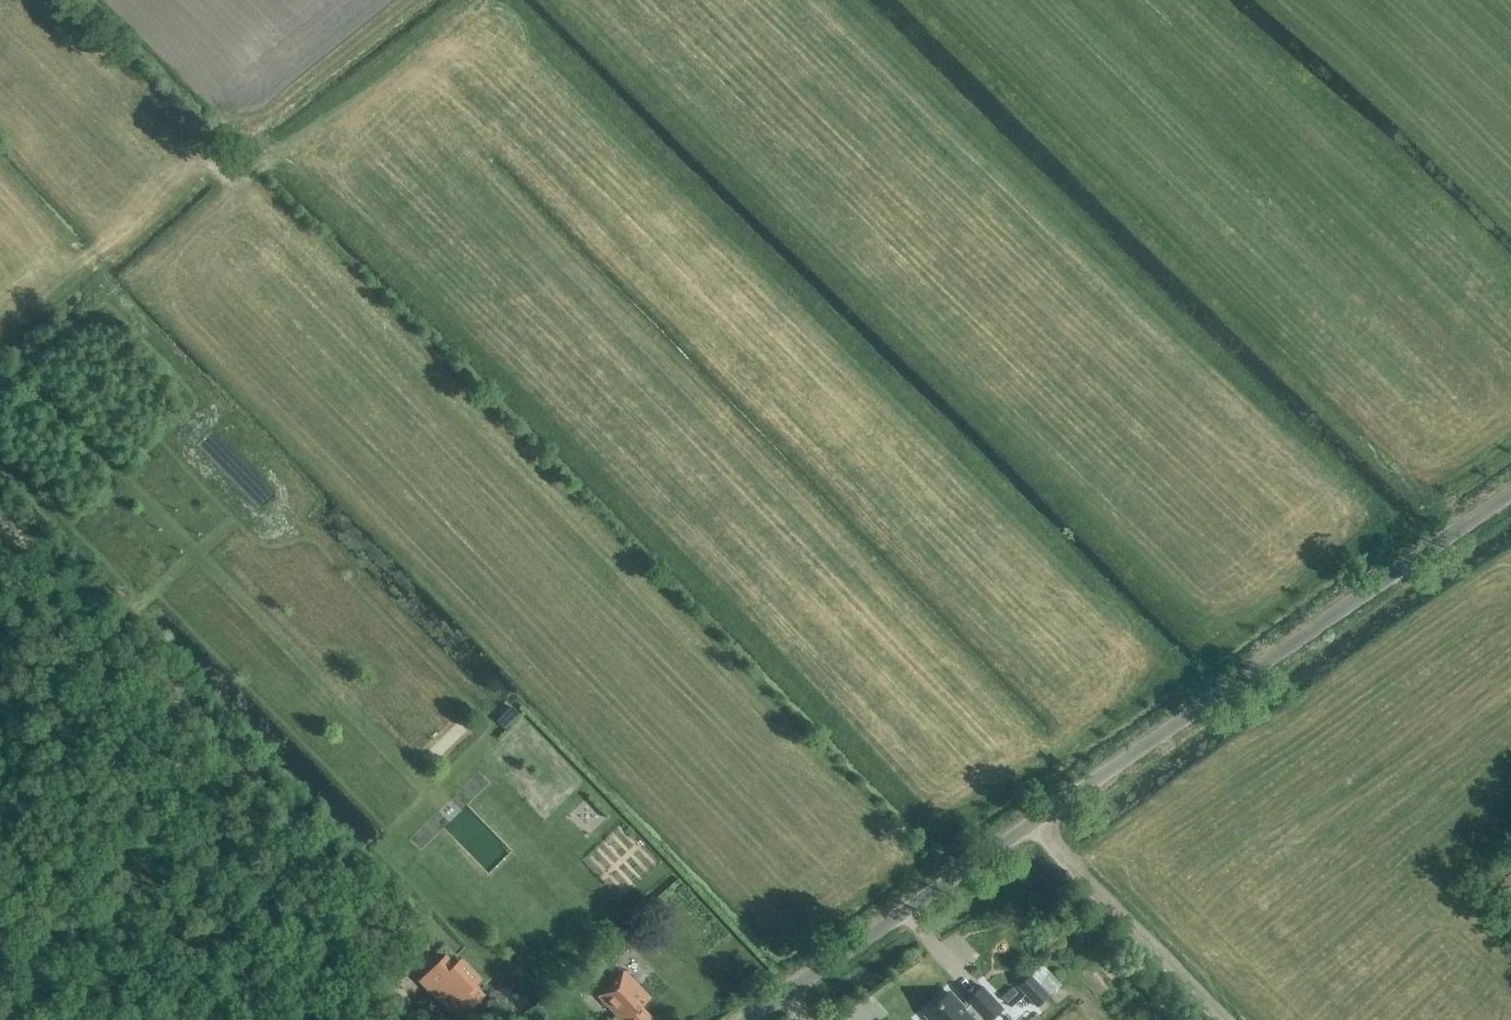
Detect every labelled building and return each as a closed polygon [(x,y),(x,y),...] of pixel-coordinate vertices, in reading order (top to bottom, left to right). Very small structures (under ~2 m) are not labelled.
[(638,841),(639,873),(654,873),(654,857),(648,857),(648,841),(638,841)] [(1081,941),(1072,930),(1061,939),(1070,949),(1081,941)] [(434,957),(425,947),(400,971),(438,1010),(463,986),(453,976),(460,969),(441,950),(434,957)] [(1031,975),(1049,994),(1060,984),(1042,965),(1031,975)] [(639,1008),(650,997),(625,971),(597,998),(619,1019),(650,1019),(639,1008)] [(1036,1007),(1049,994),(1031,975),(1017,986),(1036,1007)] [(982,985),(963,1002),(965,1003),(963,1004),(950,990),(922,1016),(926,1019),(992,1019),(1004,1009),(982,985)]
